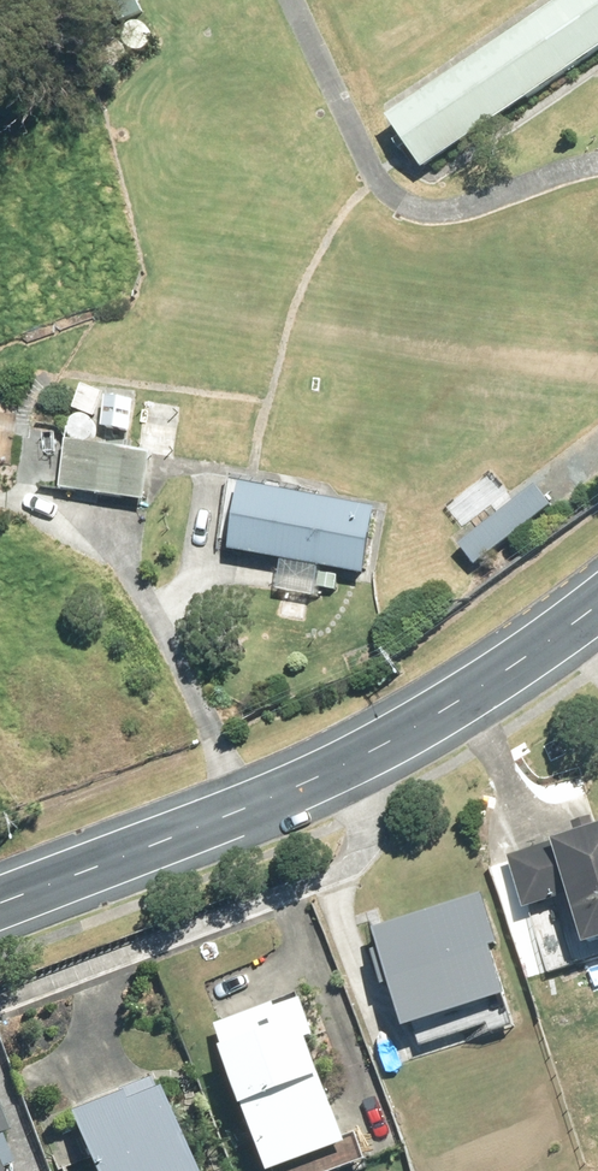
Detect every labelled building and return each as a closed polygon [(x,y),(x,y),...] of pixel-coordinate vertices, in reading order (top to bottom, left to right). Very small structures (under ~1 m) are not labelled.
[(122,5),(129,20),(142,14),(135,0),(130,0),(122,5)] [(394,124),(429,173),(597,58),(597,0),(572,0),(394,124)] [(87,389),(78,411),(100,420),(109,398),(87,389)] [(71,445),(64,491),(150,504),(156,458),(71,445)] [(245,499),(235,562),(366,583),(376,520),(245,499)] [(578,825),(583,843),(564,850),(563,845),(515,859),(532,914),(581,898),(597,950),(597,823),(597,819),(578,825)] [(483,903),(378,938),(414,1046),(520,1011),(483,903)] [(193,1015),(201,1033),(231,1021),(222,1002),(193,1015)] [(220,1031),(277,1170),(326,1170),(362,1157),(323,1054),(331,1050),(314,1011),(286,1021),(280,1008),(220,1031)] [(74,1124),(93,1170),(197,1170),(164,1089),(74,1124)] [(2,1149),(12,1144),(0,1111),(0,1170),(10,1170),(2,1149)]
